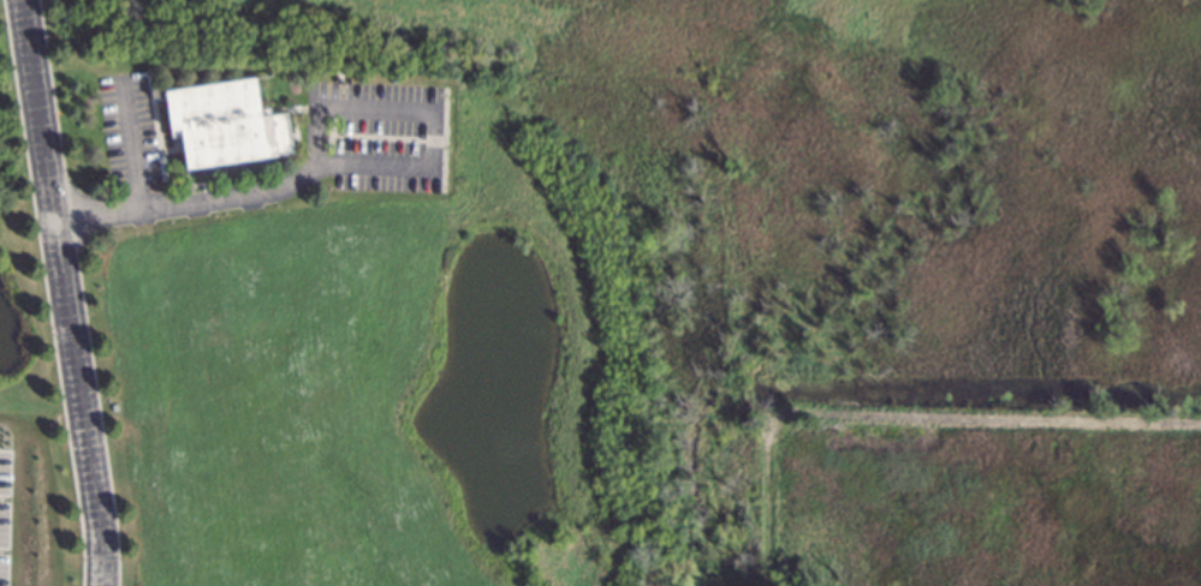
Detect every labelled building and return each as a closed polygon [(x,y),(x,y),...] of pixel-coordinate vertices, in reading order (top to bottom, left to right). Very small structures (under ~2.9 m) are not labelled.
[(162,91),(252,79),(258,119),(285,115),(291,155),(184,171),(178,131),(167,132),(162,91)]
